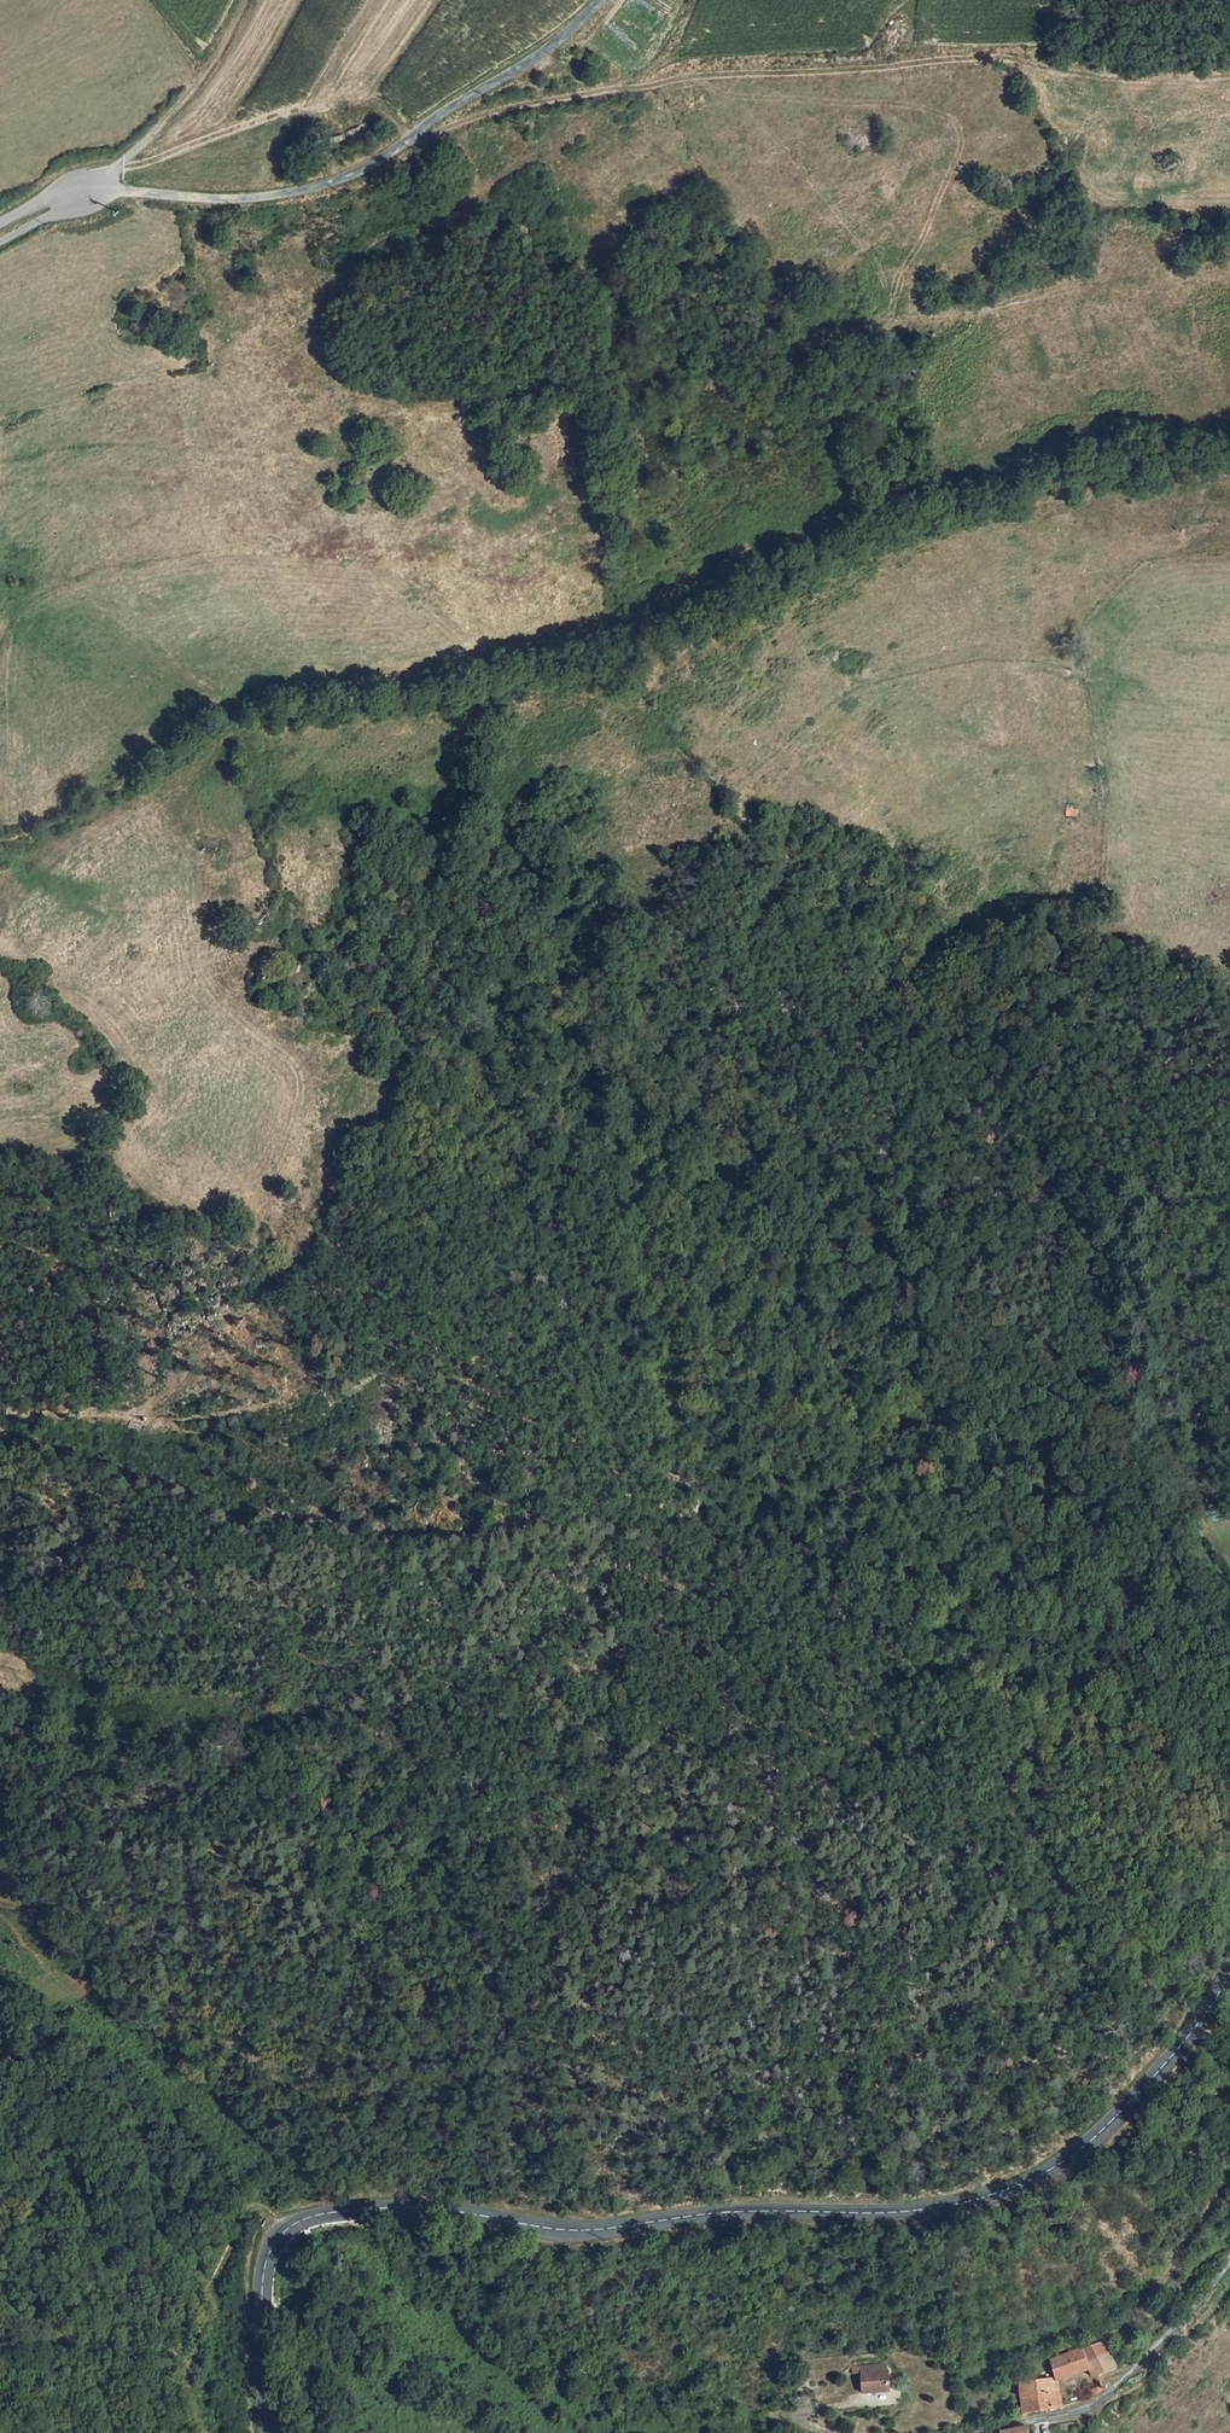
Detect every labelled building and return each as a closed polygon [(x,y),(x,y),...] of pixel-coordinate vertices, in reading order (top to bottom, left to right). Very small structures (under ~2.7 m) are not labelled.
[(791,1066),(791,1064),(759,1073),(759,1076),(760,1078),(792,1069),(791,1066)] [(512,1714),(513,1716),(514,1717),(547,1701),(545,1699),(544,1696),(512,1714)] [(1055,2377),(1054,2377),(1055,2381),(1086,2369),(1090,2379),(1096,2377),(1113,2369),(1103,2342),(1083,2350),(1082,2348),(1052,2360),(1055,2377)] [(862,2368),(864,2390),(890,2389),(889,2367),(862,2368)] [(1020,2384),(1021,2399),(1051,2392),(1057,2391),(1055,2381),(1054,2377),(1020,2384)] [(1102,2389),(1101,2386),(1087,2392),(1090,2399),(1090,2400),(1102,2389)] [(1062,2408),(1057,2391),(1051,2392),(1054,2408),(1061,2407),(1062,2408)] [(1021,2399),(1022,2416),(1033,2412),(1046,2410),(1054,2408),(1051,2392),(1021,2399)]
